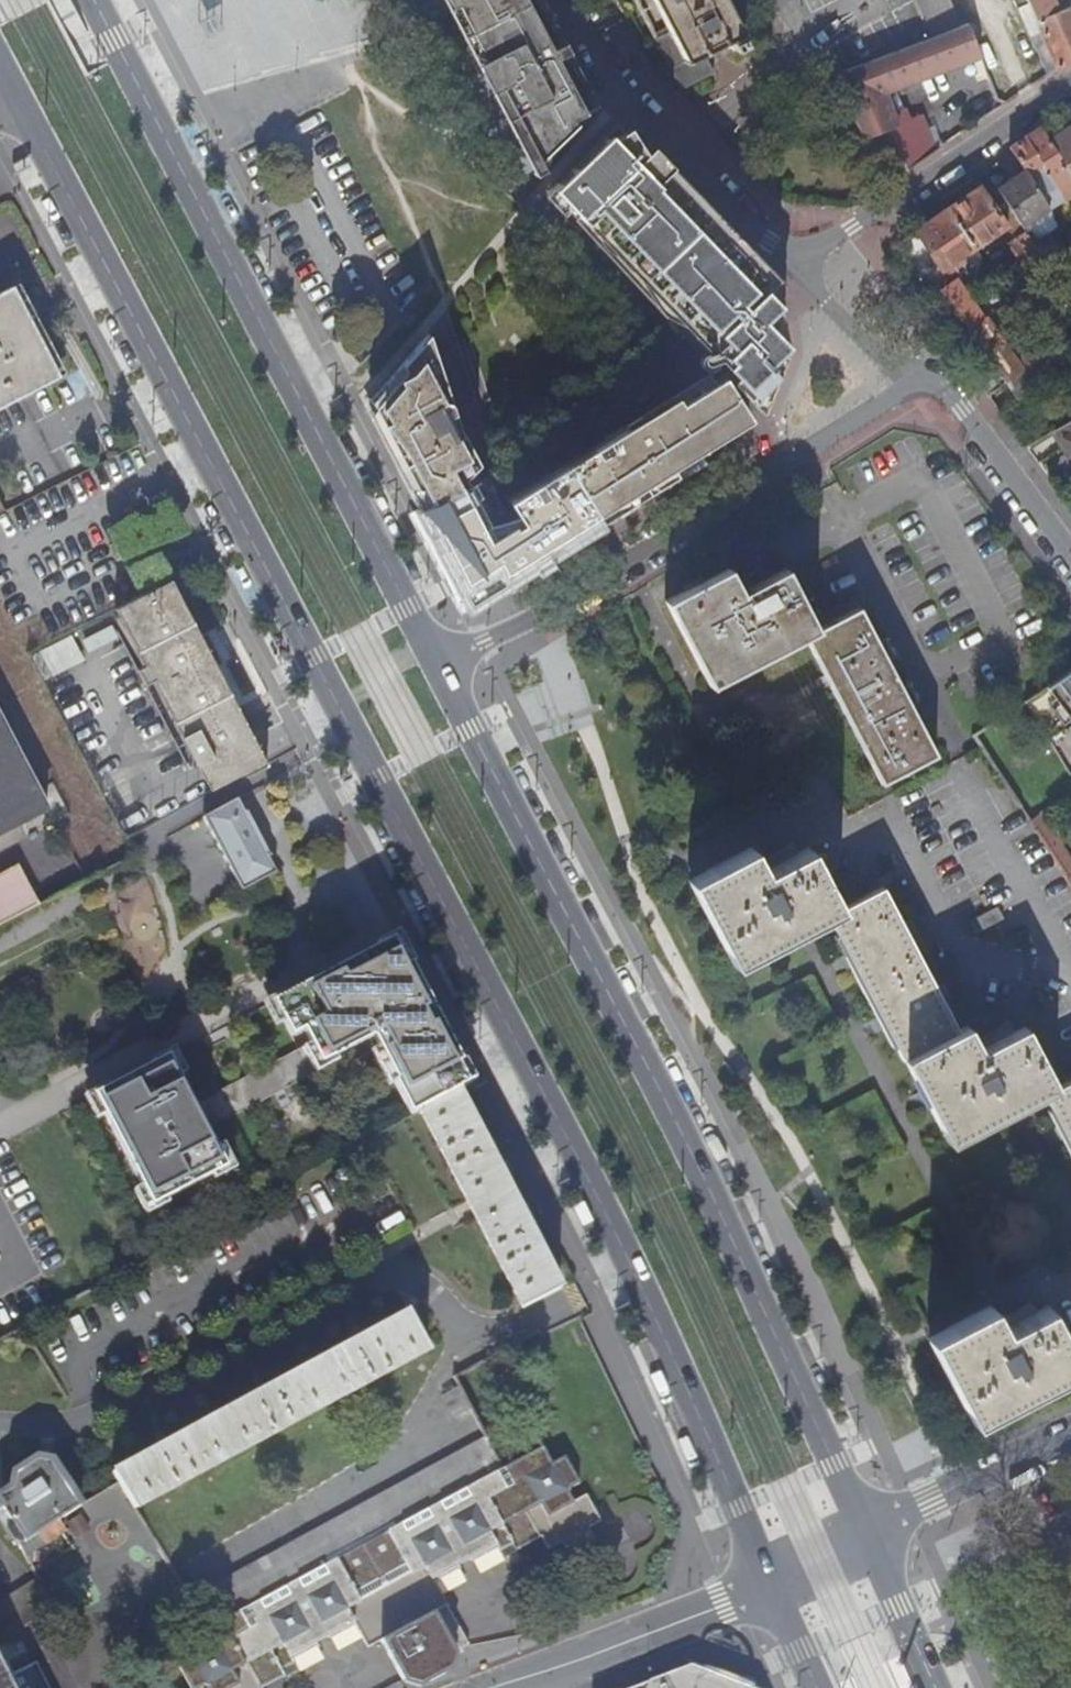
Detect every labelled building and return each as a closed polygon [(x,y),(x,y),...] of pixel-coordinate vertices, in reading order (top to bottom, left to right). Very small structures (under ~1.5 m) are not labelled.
[(593,99),(541,0),(453,0),(456,5),(453,7),(452,8),(450,11),(450,13),(450,15),(451,18),(453,20),(455,21),(457,21),(460,20),(463,18),(500,88),(498,90),(496,91),(494,93),(494,96),(494,98),(495,100),(496,102),(499,103),(501,103),(504,102),(506,101),(528,142),(531,146),(534,149),(538,151),(542,152),(546,152),(550,152),(555,151),(558,148),(561,145),(564,141),(565,137),(566,133),(566,129),(565,122),(598,105),(594,102),(593,99)] [(668,34),(654,41),(680,90),(712,73),(702,54),(728,40),(733,50),(743,45),(738,35),(741,34),(740,31),(739,32),(722,0),(651,0),(668,34)] [(958,28),(947,0),(914,0),(929,39),(958,28)] [(1070,59),(1070,6),(1058,12),(1053,0),(1014,0),(1030,35),(1039,31),(1056,69),(1070,59)] [(903,162),(906,170),(934,151),(921,116),(908,121),(904,109),(892,113),(882,88),(970,53),(977,71),(984,68),(965,25),(958,28),(929,39),(837,76),(862,138),(869,136),(890,128),(903,162)] [(1047,76),(1056,69),(1039,31),(1030,35),(1047,76)] [(783,351),(783,349),(772,288),(771,284),(617,124),(570,170),(573,174),(559,183),(558,182),(552,188),(578,215),(586,223),(589,220),(594,224),(593,225),(702,339),(704,338),(713,347),(719,347),(723,352),(722,362),(730,363),(734,368),(730,371),(735,376),(748,389),(745,395),(762,402),(783,352),(783,351)] [(1025,137),(1056,186),(1070,177),(1042,132),(1044,130),(1041,125),(1025,137)] [(1070,178),(1070,125),(1048,141),(1070,178)] [(903,162),(890,128),(869,136),(885,170),(903,162)] [(1040,196),(1056,186),(1025,137),(1009,147),(1012,152),(1013,152),(1025,171),(1040,196)] [(1020,224),(1044,209),(1047,207),(1040,196),(1025,171),(997,189),(1020,224)] [(973,247),(1001,227),(1006,225),(980,187),(947,208),(973,247)] [(1025,232),(1049,216),(1052,214),(1047,207),(1044,209),(1020,224),(1025,232)] [(945,266),(960,256),(973,247),(947,208),(916,230),(942,268),(945,266)] [(575,218),(725,372),(730,371),(734,368),(730,363),(722,362),(723,352),(719,347),(713,347),(704,338),(702,339),(593,225),(594,224),(589,220),(586,223),(578,215),(575,218)] [(977,253),(1005,233),(1001,227),(973,247),(977,253)] [(1022,262),(1038,252),(1025,232),(1009,242),(1022,262)] [(963,261),(960,256),(945,266),(948,270),(963,261)] [(960,317),(1004,381),(1045,354),(1037,341),(1021,351),(1022,361),(1018,364),(985,316),(983,318),(956,278),(939,289),(960,317)] [(0,296),(0,409),(59,378),(13,289),(0,296)] [(512,580),(679,472),(675,466),(709,445),(683,398),(716,378),(710,368),(624,419),(628,424),(511,497),(519,512),(491,520),(466,474),(481,460),(466,429),(464,430),(432,331),(373,396),(377,403),(372,409),(472,599),(511,578),(512,580)] [(1012,400),(1062,367),(1051,350),(1045,354),(1004,381),(1001,383),(1012,400)] [(709,445),(753,415),(725,372),(716,378),(683,398),(709,445)] [(1053,430),(1066,451),(1069,450),(1070,453),(1070,419),(1053,430)] [(881,781),(936,754),(911,704),(918,700),(910,684),(903,688),(889,660),(895,655),(887,642),(879,644),(861,608),(818,630),(787,569),(754,585),(751,577),(738,584),(729,568),(667,600),(710,685),(806,636),(881,781)] [(211,794),(266,766),(215,664),(222,660),(206,630),(198,634),(169,580),(114,609),(211,794)] [(50,673),(86,656),(75,633),(39,649),(50,673)] [(1069,774),(1070,773),(1070,671),(1023,702),(1069,774)] [(38,810),(0,737),(0,830),(38,810)] [(237,802),(204,819),(241,893),(275,875),(267,859),(269,858),(261,842),(255,830),(246,814),(244,816),(237,802)] [(1070,887),(1070,864),(1040,816),(1029,822),(1070,887)] [(260,827),(255,830),(261,842),(267,839),(260,827)] [(1043,1093),(1070,1146),(1070,1078),(1054,1087),(1023,1026),(991,1043),(987,1034),(973,1041),(965,1027),(956,1031),(941,1001),(949,996),(942,982),(933,987),(909,939),(918,934),(911,921),(902,926),(882,888),(840,910),(808,849),(777,864),(772,856),(759,864),(751,849),(689,881),(733,966),(828,916),(902,1059),(905,1058),(948,1141),(1043,1093)] [(37,906),(17,868),(0,876),(0,926),(37,906)] [(449,1099),(469,1082),(459,1062),(397,936),(259,1007),(281,1048),(293,1041),(297,1052),(313,1055),(313,1056),(313,1057),(314,1057),(314,1058),(315,1058),(315,1059),(316,1059),(316,1060),(317,1060),(318,1060),(318,1061),(319,1061),(319,1062),(321,1062),(326,1062),(327,1062),(329,1062),(329,1061),(330,1061),(331,1061),(331,1060),(337,1059),(362,1047),(384,1089),(383,1094),(401,1125),(410,1122),(449,1099)] [(297,1052),(194,1105),(207,1131),(336,1064),(337,1059),(331,1060),(331,1061),(330,1061),(329,1061),(329,1062),(327,1062),(326,1062),(321,1062),(319,1062),(319,1061),(318,1061),(318,1060),(317,1060),(316,1060),(316,1059),(315,1059),(315,1058),(314,1058),(314,1057),(313,1057),(313,1056),(313,1055),(297,1052)] [(194,1105),(169,1057),(95,1095),(152,1207),(226,1169),(207,1131),(194,1105)] [(512,1322),(553,1301),(449,1099),(410,1122),(512,1322)] [(1070,1373),(1070,1352),(1048,1308),(1018,1323),(1013,1314),(999,1321),(992,1307),(927,1339),(972,1424),(1070,1373)] [(136,1509),(428,1352),(408,1316),(113,1474),(119,1482),(136,1509)] [(454,1418),(470,1410),(459,1387),(442,1396),(454,1418)] [(209,1627),(500,1470),(485,1439),(193,1600),(209,1627)] [(496,1549),(502,1563),(516,1556),(509,1542),(533,1529),(540,1543),(546,1555),(560,1548),(566,1561),(593,1547),(586,1534),(598,1527),(584,1500),(571,1507),(565,1494),(577,1488),(563,1461),(550,1468),(542,1451),(501,1472),(500,1470),(209,1627),(211,1629),(181,1644),(190,1661),(178,1667),(189,1687),(205,1687),(257,1687),(252,1678),(276,1666),(283,1679),(297,1672),(290,1658),(354,1625),(367,1651),(380,1644),(399,1682),(401,1684),(414,1678),(419,1686),(420,1687),(423,1687),(442,1677),(421,1640),(440,1630),(437,1626),(432,1616),(445,1609),(432,1583),(496,1549)] [(63,1534),(56,1522),(82,1505),(68,1483),(66,1483),(53,1461),(38,1457),(13,1474),(13,1475),(12,1488),(0,1495),(0,1518),(16,1544),(19,1545),(27,1557),(63,1534)] [(12,1488),(13,1475),(0,1484),(0,1495),(12,1488)] [(516,1556),(540,1543),(533,1529),(509,1542),(516,1556)] [(54,1608),(39,1580),(0,1604),(0,1631),(5,1638),(22,1628),(54,1608)] [(442,1677),(454,1655),(440,1630),(421,1640),(442,1677)] [(0,1665),(0,1666),(11,1687),(17,1687),(4,1662),(0,1665)] [(706,1687),(692,1662),(650,1678),(646,1687),(706,1687)] [(692,1662),(706,1687),(759,1687),(758,1686),(692,1662)] [(0,1666),(0,1687),(11,1687),(0,1666)] [(283,1679),(276,1666),(252,1678),(257,1687),(267,1687),(283,1679)]
